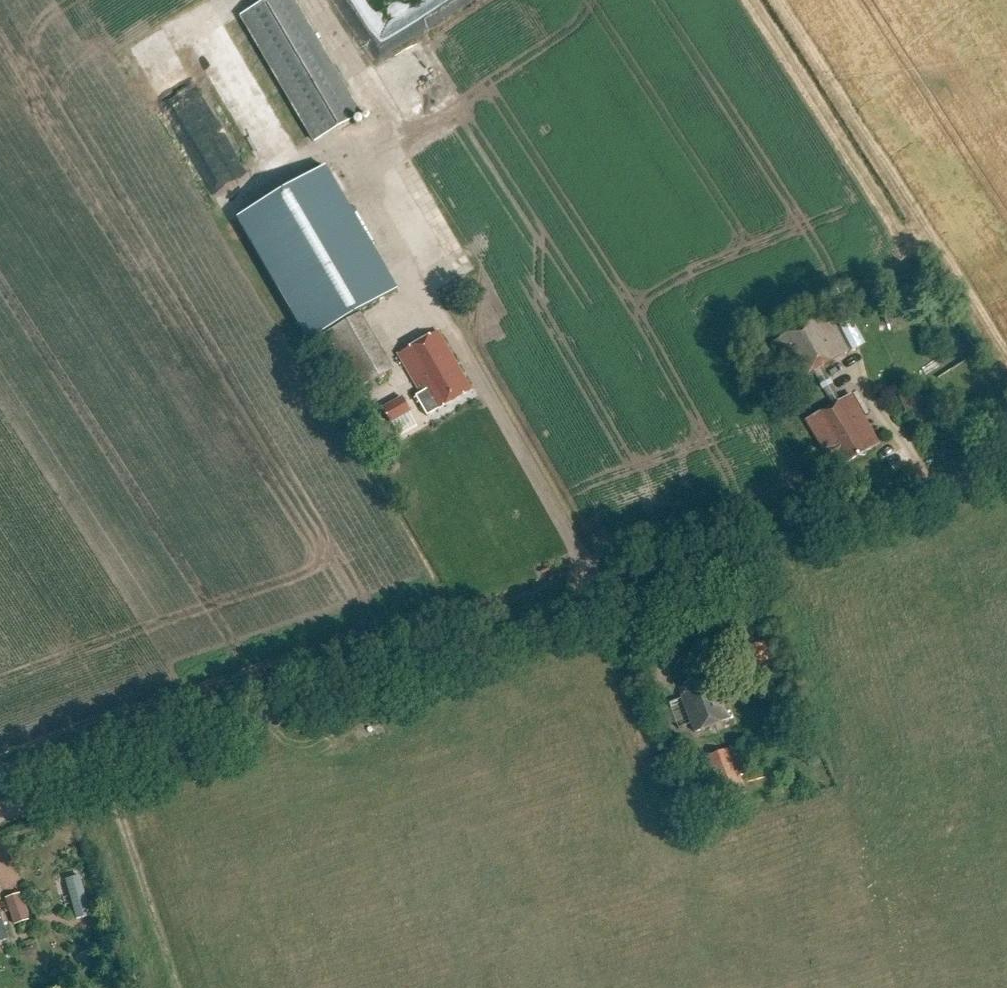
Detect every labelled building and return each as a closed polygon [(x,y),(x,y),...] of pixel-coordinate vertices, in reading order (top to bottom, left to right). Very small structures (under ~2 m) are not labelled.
[(359,116),(291,0),(270,0),(241,17),(314,143),(359,116)] [(324,168),(235,221),(308,344),(317,339),(360,313),(398,290),(324,168)] [(829,310),(773,343),(797,382),(852,349),(829,310)] [(360,313),(317,339),(349,393),(392,367),(360,313)] [(426,417),(470,391),(437,333),(397,356),(420,395),(415,398),(426,417)] [(848,397),(815,417),(807,420),(805,422),(822,451),(817,454),(824,467),(837,459),(841,466),(877,444),(848,397)] [(385,423),(403,411),(399,404),(380,417),(385,423)] [(684,687),(686,695),(681,697),(695,734),(728,722),(717,693),(715,694),(709,678),(684,687)] [(741,771),(765,762),(756,738),(703,758),(720,802),(748,791),(741,771)] [(77,875),(59,881),(72,920),(90,914),(77,875)] [(5,899),(14,926),(29,921),(20,894),(5,899)]
